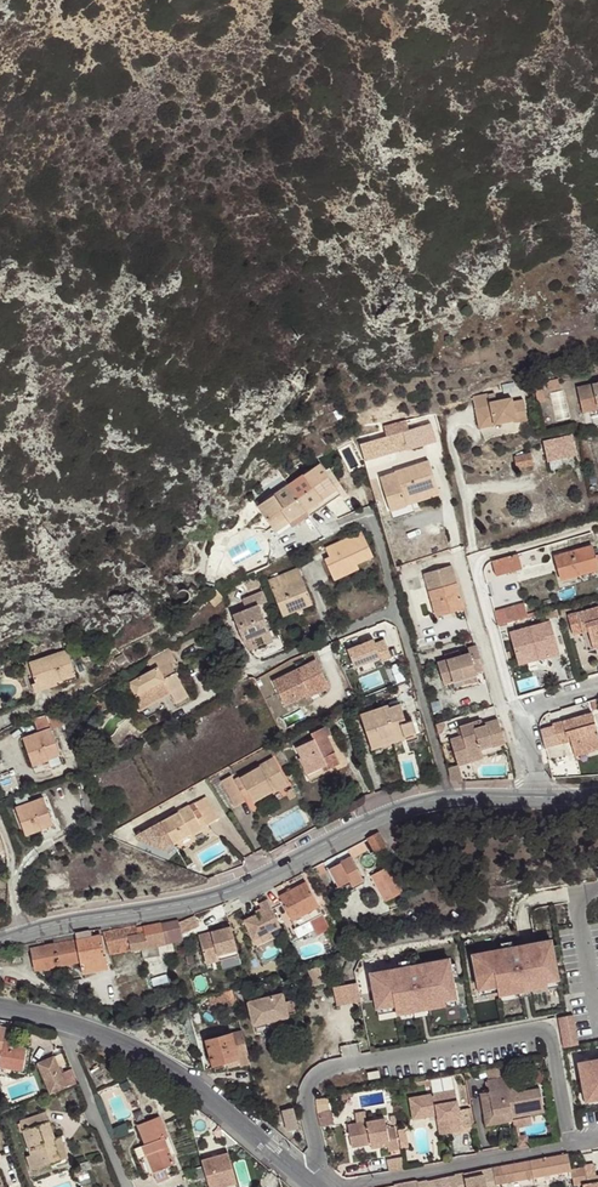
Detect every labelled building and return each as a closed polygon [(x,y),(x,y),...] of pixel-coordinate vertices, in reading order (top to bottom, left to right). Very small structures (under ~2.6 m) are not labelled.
[(558,379),(547,381),(548,390),(559,387),(558,379)] [(540,382),(534,384),(538,402),(545,401),(540,382)] [(578,387),(580,397),(597,394),(597,383),(578,387)] [(496,401),(490,403),(488,395),(473,398),(479,427),(517,420),(517,421),(527,419),(522,392),(511,394),(512,398),(496,401)] [(495,393),(488,395),(490,403),(496,401),(495,393)] [(580,397),(582,408),(597,405),(596,399),(597,399),(597,394),(580,397)] [(387,437),(360,444),(365,460),(407,448),(407,450),(437,442),(431,424),(409,430),(406,421),(384,427),(387,437)] [(562,453),(547,457),(548,461),(577,454),(572,433),(559,436),(562,453)] [(559,436),(543,441),(547,457),(562,453),(559,436)] [(514,457),(516,465),(532,461),(531,454),(514,457)] [(380,478),(391,511),(406,506),(404,499),(410,497),(411,498),(438,490),(429,461),(395,472),(396,473),(380,478)] [(290,487),(305,509),(322,498),(321,496),(334,487),(320,466),(290,487)] [(259,507),(274,530),(305,509),(290,487),(259,507)] [(305,509),(309,515),(339,495),(334,487),(321,496),(322,498),(305,509)] [(404,499),(406,506),(439,495),(438,490),(411,498),(410,497),(404,499)] [(305,509),(274,530),(278,536),(309,515),(305,509)] [(362,531),(325,548),(329,557),(324,559),(334,580),(344,576),(342,571),(356,564),(373,556),(362,531)] [(552,545),(555,556),(570,551),(567,540),(552,545)] [(561,579),(597,569),(597,568),(592,546),(570,551),(555,556),(561,579)] [(492,561),(496,576),(522,569),(518,554),(492,561)] [(342,571),(344,576),(359,569),(356,564),(342,571)] [(436,616),(464,608),(452,565),(424,574),(436,616)] [(268,581),(283,616),(313,603),(298,568),(268,581)] [(255,571),(246,575),(249,584),(258,580),(255,571)] [(224,598),(216,589),(208,596),(215,605),(224,598)] [(244,641),(270,631),(260,605),(267,602),(263,592),(242,600),(245,608),(234,613),(244,641)] [(509,607),(513,622),(528,617),(524,603),(509,607)] [(495,611),(498,626),(513,622),(509,607),(495,611)] [(568,616),(573,634),(583,631),(581,625),(586,624),(588,630),(592,642),(597,640),(597,607),(568,616)] [(550,621),(510,632),(517,657),(537,652),(538,659),(559,653),(550,621)] [(270,631),(244,641),(249,649),(273,640),(270,631)] [(374,639),(348,650),(354,667),(381,657),(383,661),(392,657),(384,639),(375,643),(374,639)] [(475,673),(484,670),(477,645),(469,648),(470,653),(460,656),(446,660),(438,663),(443,680),(452,677),(453,681),(464,678),(476,674),(475,673)] [(169,648),(147,660),(152,670),(129,682),(136,695),(131,697),(139,711),(162,699),(159,695),(170,689),(171,693),(177,702),(188,696),(169,661),(175,659),(169,648)] [(444,655),(446,660),(460,656),(459,650),(444,655)] [(36,684),(55,678),(56,682),(76,676),(68,652),(30,663),(33,675),(36,684)] [(537,652),(517,657),(519,665),(538,659),(537,652)] [(273,682),(284,705),(305,695),(304,692),(326,681),(316,661),(273,682)] [(476,674),(464,678),(466,684),(478,680),(476,674)] [(55,678),(36,684),(33,675),(30,677),(34,692),(76,679),(76,676),(56,682),(55,678)] [(329,687),(326,681),(304,692),(305,695),(306,698),(329,687)] [(125,685),(131,697),(136,695),(129,682),(125,685)] [(159,695),(162,699),(171,693),(170,689),(159,695)] [(417,736),(412,720),(406,722),(400,704),(389,708),(388,705),(360,714),(370,742),(400,732),(403,739),(403,740),(417,736)] [(50,725),(51,728),(68,722),(64,710),(47,716),(50,725)] [(592,713),(553,724),(558,743),(566,741),(565,736),(569,734),(571,740),(574,752),(597,745),(597,733),(592,713)] [(50,725),(47,716),(34,720),(37,730),(50,725)] [(492,747),(505,743),(498,720),(486,724),(487,726),(484,727),(482,720),(460,727),(463,736),(451,740),(456,757),(468,753),(469,757),(481,753),(480,750),(479,747),(491,743),(492,746),(492,747)] [(444,721),(436,724),(438,733),(442,733),(445,725),(444,721)] [(340,763),(327,736),(331,734),(328,726),(312,734),(314,740),(298,748),(302,757),(300,758),(307,773),(322,767),(330,763),(332,766),(340,763)] [(23,738),(33,766),(48,760),(46,754),(58,750),(51,728),(23,738)] [(400,732),(370,742),(372,749),(403,739),(400,732)] [(574,752),(575,756),(597,749),(597,745),(574,752)] [(48,760),(60,756),(58,750),(46,754),(48,760)] [(468,753),(456,757),(458,765),(483,757),(481,753),(469,757),(468,753)] [(287,784),(273,758),(234,780),(231,776),(221,781),(231,799),(235,806),(245,800),(242,795),(239,790),(245,786),(248,792),(254,802),(287,784)] [(459,765),(448,768),(451,779),(455,781),(458,782),(463,781),(459,765)] [(222,804),(231,799),(221,781),(217,773),(205,779),(222,804)] [(239,790),(242,795),(248,792),(245,786),(239,790)] [(218,818),(206,797),(162,823),(174,844),(202,828),(197,819),(194,813),(199,810),(202,816),(207,824),(218,818)] [(15,808),(25,836),(41,830),(39,824),(51,820),(43,798),(15,808)] [(197,819),(202,816),(199,810),(194,813),(197,819)] [(41,830),(53,825),(51,820),(39,824),(41,830)] [(379,833),(368,839),(375,852),(386,846),(379,833)] [(363,841),(347,849),(351,857),(352,858),(368,850),(363,841)] [(351,857),(330,868),(339,885),(336,887),(340,895),(354,888),(353,885),(363,880),(352,858),(351,857)] [(323,862),(312,868),(317,876),(327,871),(327,870),(323,862)] [(385,902),(402,893),(388,867),(371,876),(385,902)] [(339,885),(330,868),(327,870),(327,871),(336,887),(339,885)] [(279,897),(274,888),(264,893),(267,900),(271,908),(282,902),(294,926),(322,912),(306,882),(279,897)] [(271,908),(267,900),(258,904),(261,909),(262,911),(256,914),(244,920),(256,945),(273,936),(270,931),(280,926),(271,908)] [(323,914),(309,919),(314,933),(327,929),(323,914)] [(195,915),(178,922),(181,933),(199,926),(195,915)] [(157,945),(183,939),(181,933),(178,922),(178,920),(137,928),(137,926),(104,933),(110,954),(142,947),(157,945)] [(270,931),(273,936),(283,932),(280,926),(270,931)] [(237,949),(230,927),(199,935),(207,964),(219,960),(217,954),(237,949)] [(90,931),(75,933),(75,934),(81,962),(83,973),(107,968),(101,935),(91,937),(90,931)] [(58,966),(81,962),(75,934),(53,939),(54,944),(58,966)] [(553,936),(471,950),(479,994),(561,978),(553,936)] [(30,943),(25,944),(27,950),(31,949),(44,946),(43,941),(36,942),(30,943)] [(13,963),(21,961),(20,955),(27,953),(27,950),(25,944),(10,947),(11,949),(11,952),(13,963)] [(35,970),(58,966),(54,944),(44,946),(31,949),(35,970)] [(157,945),(142,947),(144,957),(159,954),(157,945)] [(217,954),(219,960),(239,955),(237,949),(217,954)] [(451,955),(368,970),(376,1013),(458,998),(451,955)] [(324,983),(320,967),(299,971),(303,988),(324,983)] [(223,1008),(235,1004),(232,990),(220,993),(222,1001),(223,1008)] [(222,1001),(220,993),(207,996),(209,1005),(222,1001)] [(247,1002),(253,1025),(288,1016),(288,1014),(285,1002),(283,993),(247,1002)] [(292,1000),(285,1002),(288,1014),(295,1012),(292,1000)] [(558,1015),(562,1046),(578,1044),(574,1013),(558,1015)] [(0,1023),(0,1054),(0,1057),(0,1066),(22,1069),(25,1048),(3,1044),(4,1038),(5,1027),(2,1027),(3,1023),(0,1023)] [(188,1047),(197,1044),(192,1027),(183,1029),(188,1047)] [(206,1040),(213,1065),(239,1058),(238,1057),(248,1054),(242,1031),(206,1040)] [(37,1063),(50,1094),(67,1086),(54,1056),(37,1063)] [(577,1060),(585,1103),(597,1101),(597,1056),(577,1060)] [(506,1065),(486,1069),(489,1080),(508,1076),(506,1065)] [(508,1076),(489,1080),(491,1091),(480,1093),(482,1106),(493,1104),(495,1115),(511,1112),(512,1117),(543,1111),(539,1087),(517,1092),(513,1075),(508,1076)] [(387,1100),(386,1088),(372,1089),(373,1101),(387,1100)] [(459,1110),(455,1090),(414,1097),(417,1114),(421,1113),(421,1118),(437,1115),(440,1133),(472,1127),(469,1108),(459,1110)] [(413,1119),(421,1118),(421,1113),(417,1114),(414,1097),(409,1099),(413,1119)] [(316,1100),(318,1113),(330,1111),(327,1098),(316,1100)] [(493,1104),(482,1106),(486,1126),(513,1121),(512,1117),(511,1112),(495,1115),(493,1104)] [(27,1156),(32,1170),(61,1160),(53,1139),(54,1138),(46,1112),(20,1121),(21,1123),(18,1124),(21,1132),(24,1131),(32,1155),(27,1156)] [(159,1116),(138,1125),(145,1145),(142,1146),(145,1155),(146,1155),(158,1182),(169,1178),(164,1168),(174,1163),(167,1146),(164,1148),(161,1139),(164,1137),(167,1136),(159,1116)] [(347,1125),(352,1147),(371,1143),(388,1140),(389,1146),(390,1151),(399,1149),(395,1126),(387,1128),(385,1118),(347,1125)] [(403,1128),(398,1129),(401,1149),(407,1148),(403,1128)] [(53,1139),(61,1160),(68,1158),(60,1136),(54,1138),(53,1139)] [(388,1140),(371,1143),(372,1149),(389,1146),(388,1140)] [(139,1158),(145,1155),(142,1146),(135,1149),(139,1158)] [(237,1184),(229,1153),(201,1161),(208,1186),(228,1186),(237,1184)] [(492,1167),(496,1186),(572,1171),(571,1170),(568,1153),(556,1156),(492,1167)] [(83,1174),(80,1164),(71,1167),(74,1177),(83,1174)] [(574,1186),(583,1185),(583,1186),(597,1186),(597,1181),(596,1181),(596,1176),(594,1164),(583,1166),(583,1168),(571,1170),(572,1171),(574,1186)] [(418,1181),(419,1186),(488,1186),(496,1186),(492,1167),(418,1181)]
